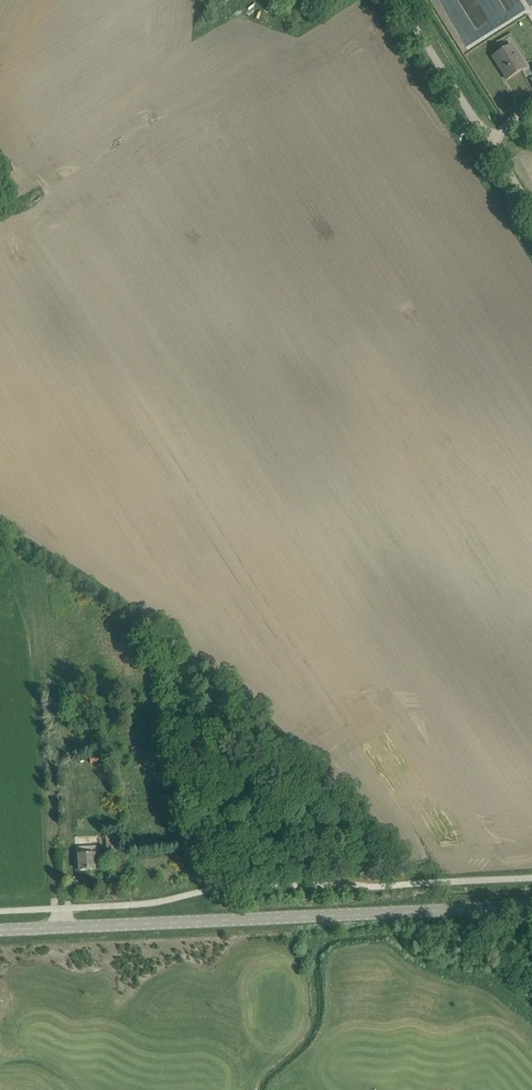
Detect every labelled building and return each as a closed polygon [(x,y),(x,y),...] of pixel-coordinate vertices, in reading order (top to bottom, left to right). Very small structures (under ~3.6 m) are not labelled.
[(293,0),(289,0),(281,6),(288,15),(298,8),(293,0)] [(525,68),(510,45),(495,55),(501,65),(504,69),(502,71),(507,79),(525,68)] [(105,748),(88,752),(92,764),(108,759),(105,748)] [(115,833),(105,834),(107,854),(117,853),(115,833)] [(96,870),(96,864),(95,855),(99,854),(98,837),(78,837),(79,855),(76,855),(76,864),(79,864),(80,871),(96,870)]
